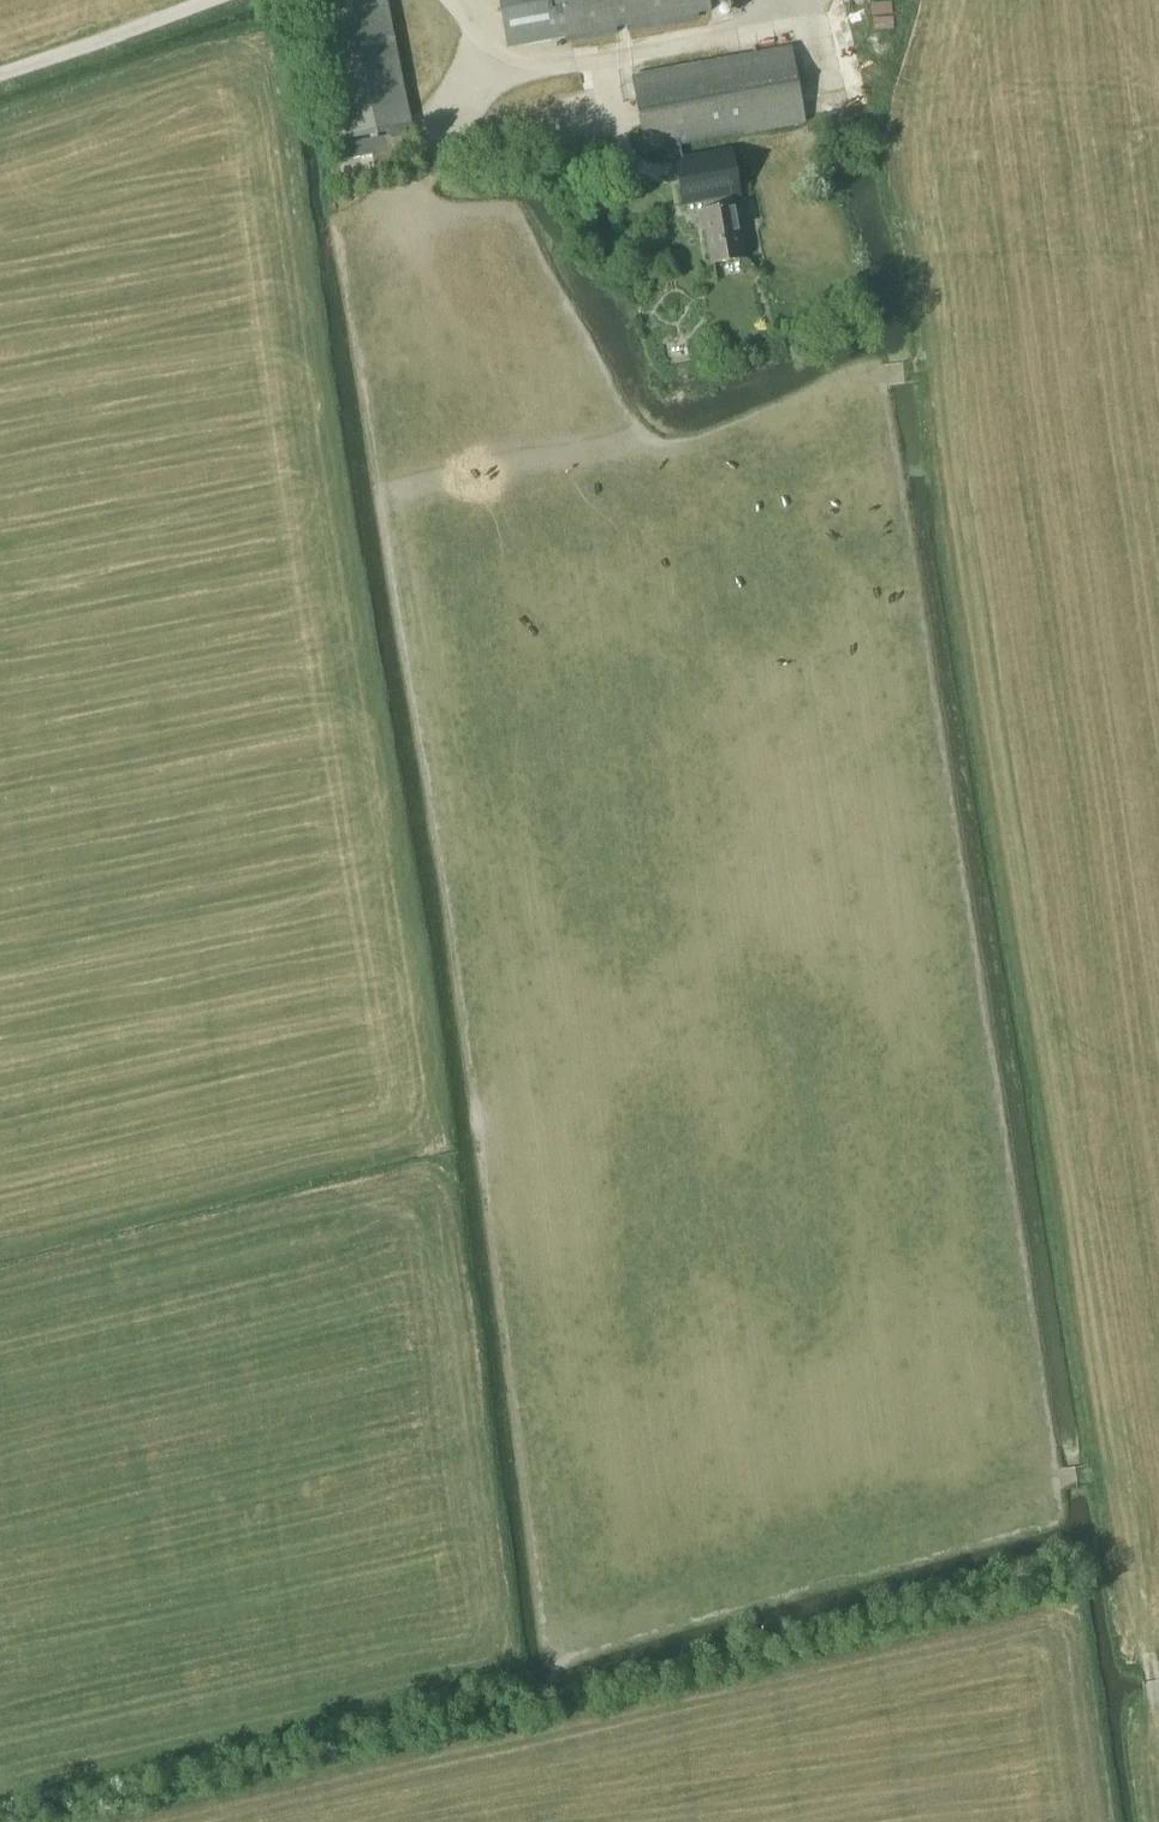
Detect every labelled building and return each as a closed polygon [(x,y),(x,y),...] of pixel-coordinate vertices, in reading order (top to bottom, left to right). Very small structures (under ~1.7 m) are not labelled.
[(411,129),(386,0),(312,0),(339,143),(411,129)] [(507,48),(699,13),(712,11),(710,0),(499,0),(507,48)] [(806,123),(791,45),(734,56),(632,74),(647,153),(665,149),(667,161),(672,160),(682,208),(703,204),(704,209),(698,210),(701,229),(703,228),(710,265),(746,258),(737,205),(733,206),(732,197),(741,195),(732,148),(683,158),(681,146),(806,123)]
